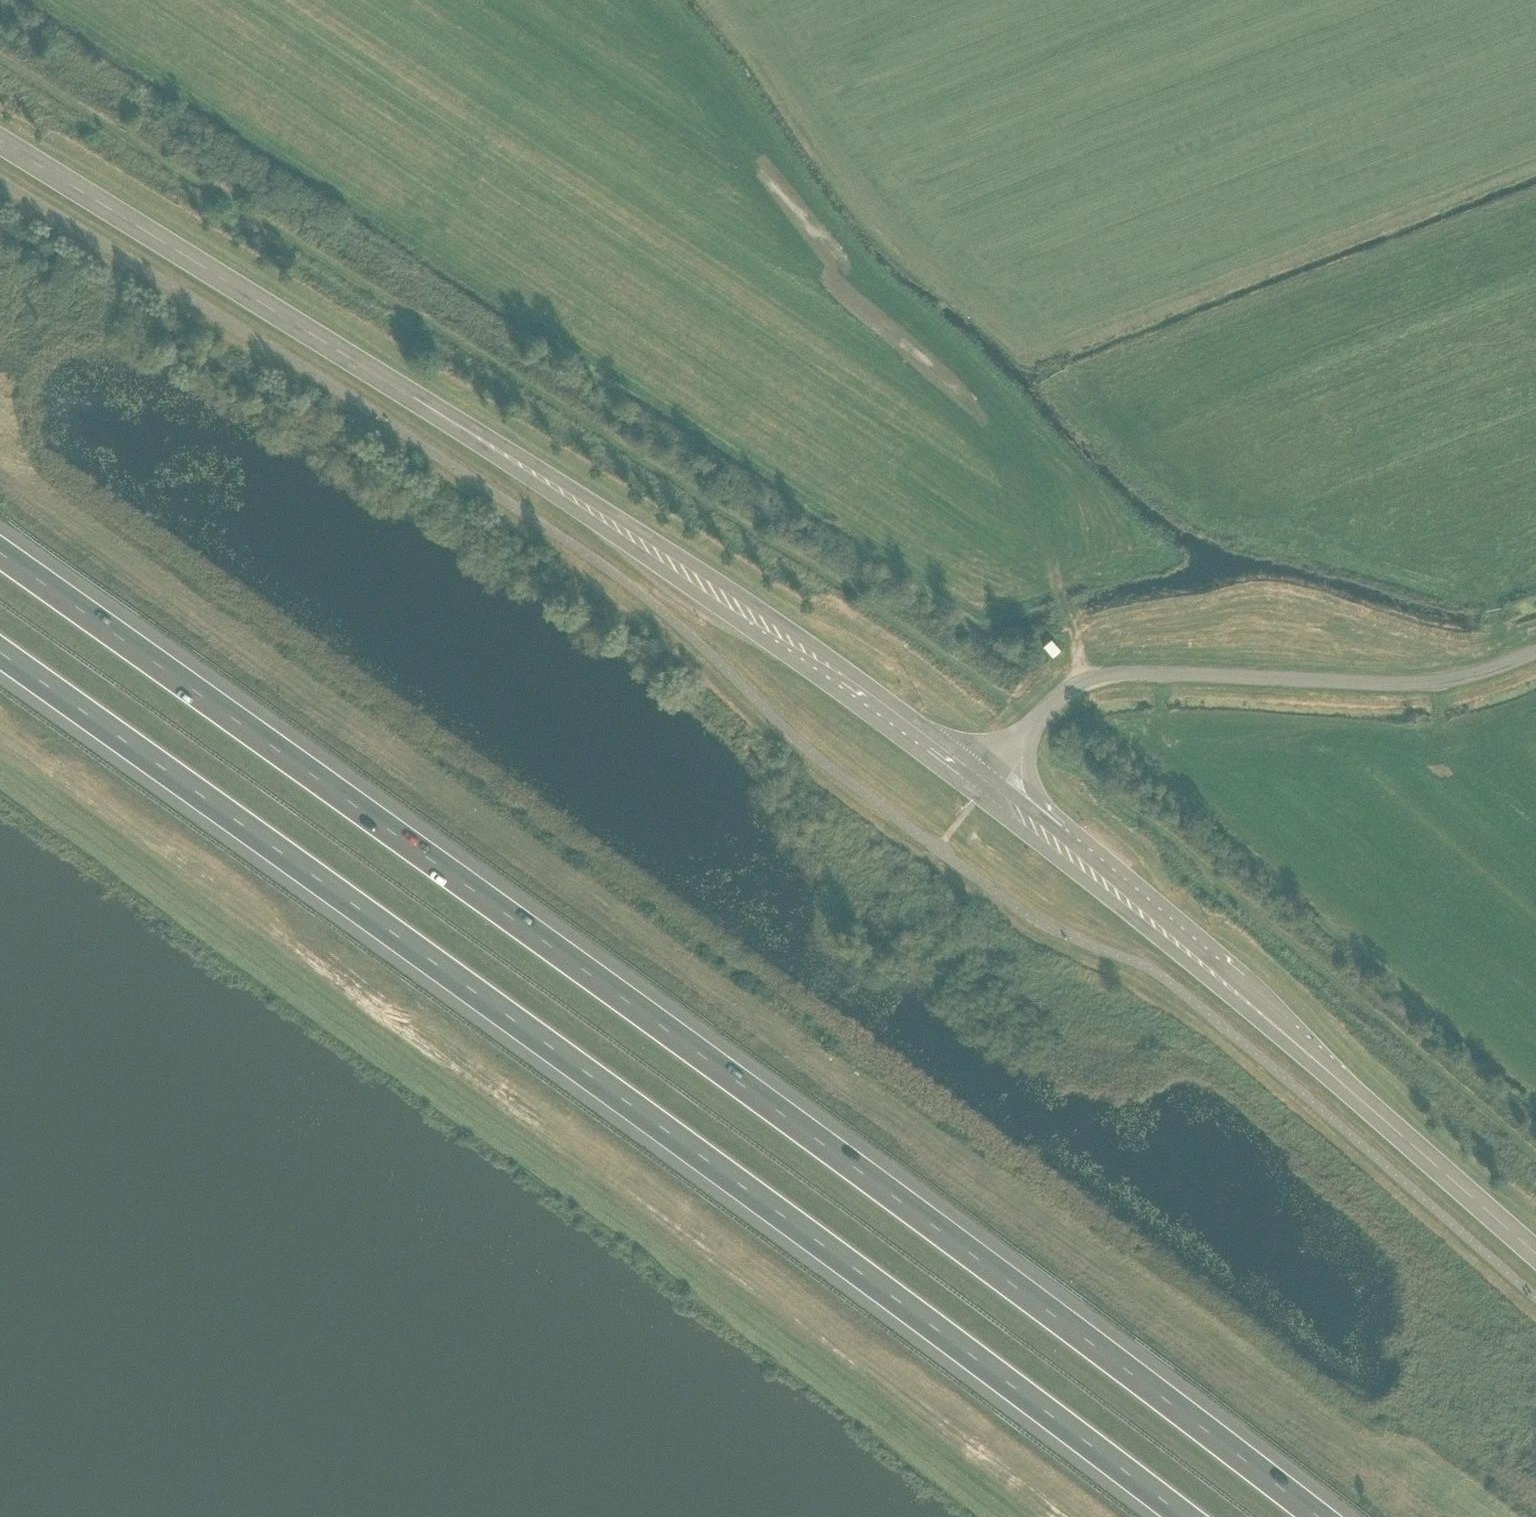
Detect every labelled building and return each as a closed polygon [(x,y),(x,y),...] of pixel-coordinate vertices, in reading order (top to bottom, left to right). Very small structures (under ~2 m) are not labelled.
[(1050,640),(1042,647),(1052,657),(1059,650),(1050,640)]
